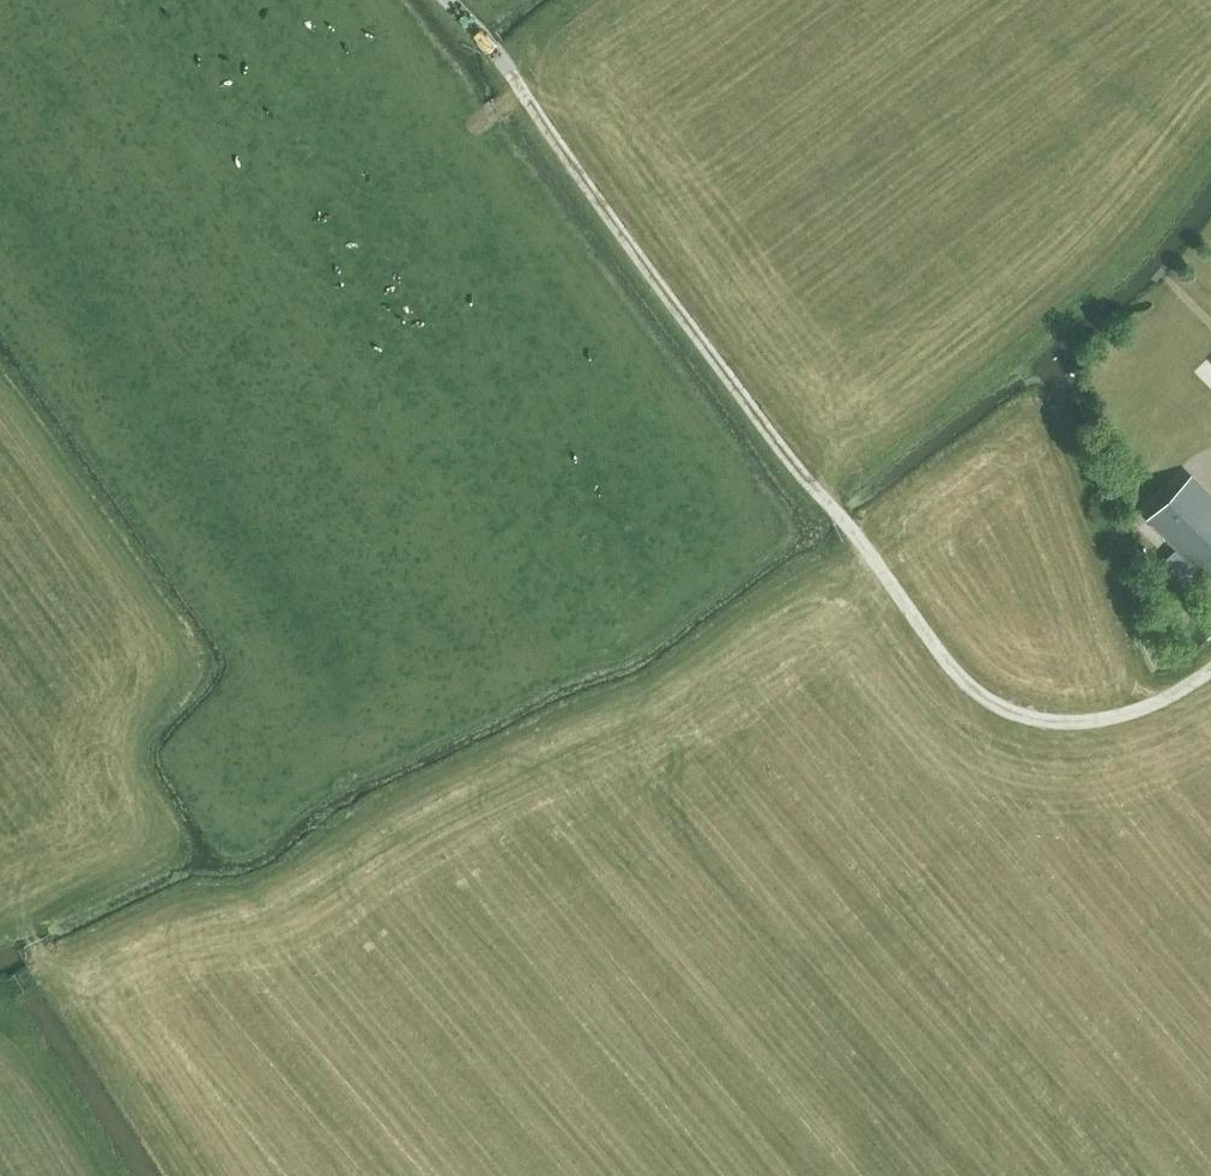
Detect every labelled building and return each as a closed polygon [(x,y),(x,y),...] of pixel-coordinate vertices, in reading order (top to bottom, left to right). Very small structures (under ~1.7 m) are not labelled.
[(1204,574),(1210,567),(1210,499),(1192,480),(1151,520),(1204,574)]
